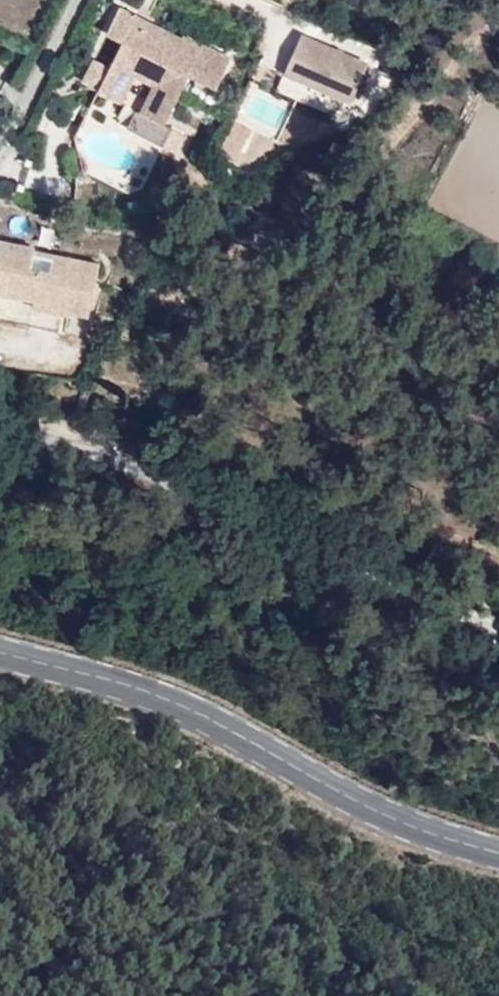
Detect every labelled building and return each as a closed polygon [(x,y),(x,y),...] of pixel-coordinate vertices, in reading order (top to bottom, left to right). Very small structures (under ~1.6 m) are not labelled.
[(129,24),(133,16),(116,8),(103,33),(120,41),(95,89),(114,99),(129,67),(158,82),(143,114),(160,123),(185,73),(213,87),(226,58),(200,45),(195,57),(129,24)] [(178,40),(133,16),(129,24),(195,57),(200,45),(180,35),(178,40)] [(349,117),(369,61),(299,36),(279,92),(349,117)] [(129,67),(114,99),(118,102),(132,74),(151,83),(138,111),(143,114),(158,82),(129,67)] [(0,294),(0,318),(57,328),(60,312),(66,313),(66,309),(86,313),(97,263),(53,254),(49,271),(28,267),(32,247),(0,241),(0,264),(8,266),(2,294),(0,294)] [(2,294),(8,266),(0,264),(0,294),(2,294)]
